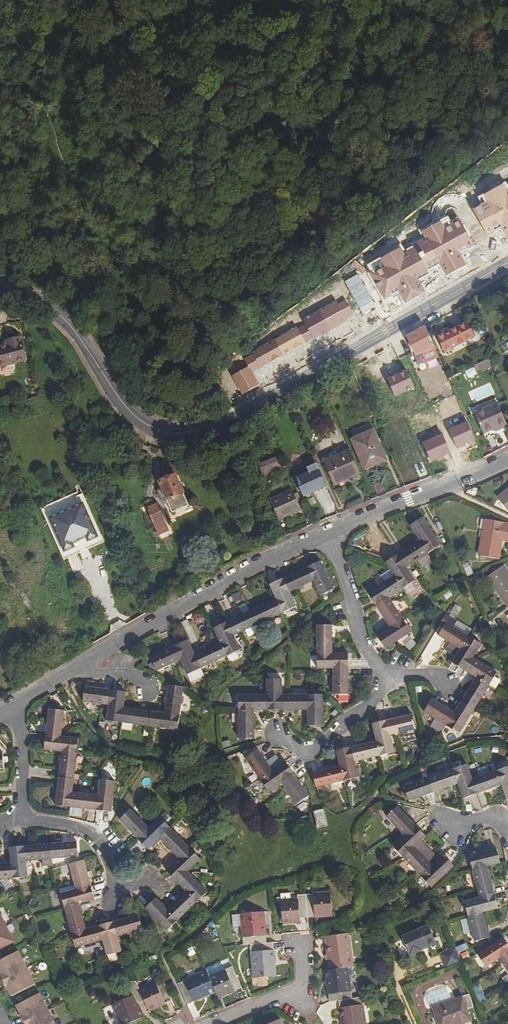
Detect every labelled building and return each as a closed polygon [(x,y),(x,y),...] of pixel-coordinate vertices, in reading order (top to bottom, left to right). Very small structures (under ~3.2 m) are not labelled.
[(444,330),(436,333),(444,350),(474,338),(468,323),(445,333),(444,330)] [(435,348),(425,325),(407,335),(416,356),(435,348)] [(0,345),(0,367),(26,361),(20,338),(6,341),(6,343),(0,345)] [(489,360),(477,365),(480,372),(492,367),(489,360)] [(353,368),(363,391),(366,390),(365,387),(369,385),(359,364),(353,368)] [(484,434),(494,430),(498,428),(499,431),(507,427),(497,404),(474,415),(484,434)] [(361,436),(373,465),(386,460),(374,430),(361,436)] [(365,469),(373,465),(361,436),(352,440),(365,469)] [(350,478),(360,473),(350,450),(324,462),(333,483),(349,476),(350,478)] [(145,459),(136,457),(134,468),(143,470),(145,459)] [(276,457),(259,465),(265,477),(282,469),(276,457)] [(169,503),(173,512),(187,506),(182,494),(184,493),(176,475),(159,482),(162,490),(157,492),(163,505),(169,503)] [(497,497),(507,511),(507,489),(497,497)] [(292,490),(271,501),(280,520),(301,511),(298,502),(301,500),(298,494),(295,495),(292,490)] [(316,504),(328,505),(329,491),(317,491),(316,504)] [(74,546),(72,542),(85,536),(87,540),(97,536),(82,502),(49,517),(64,551),(74,546)] [(157,504),(148,508),(160,534),(168,531),(157,504)] [(410,526),(419,541),(428,554),(441,546),(424,518),(410,526)] [(485,519),(478,556),(497,560),(501,540),(507,541),(507,523),(485,519)] [(398,554),(407,567),(413,564),(428,554),(419,541),(398,554)] [(407,567),(398,554),(384,563),(393,576),(402,590),(415,581),(407,567)] [(69,557),(73,570),(79,568),(75,555),(69,557)] [(307,568),(313,582),(319,596),(334,589),(321,561),(307,568)] [(507,607),(507,574),(502,566),(487,577),(507,607)] [(284,579),(290,592),(296,589),(313,582),(307,568),(284,579)] [(402,590),(393,576),(367,592),(376,606),(389,598),(402,590)] [(275,599),(282,614),(297,607),(290,592),(284,579),(269,586),(275,599)] [(389,598),(376,606),(390,629),(403,620),(389,598)] [(251,610),(258,625),(282,614),(275,599),(251,610)] [(448,616),(455,618),(458,606),(452,604),(448,616)] [(251,610),(227,621),(234,636),(239,634),(258,625),(251,610)] [(403,620),(390,629),(378,637),(386,649),(411,634),(403,620)] [(444,649),(455,656),(467,636),(441,620),(438,626),(441,629),(437,636),(448,643),(444,649)] [(234,636),(227,621),(213,628),(220,642),(226,656),(240,649),(234,636)] [(317,625),(317,653),(333,653),(332,625),(317,625)] [(438,650),(443,641),(434,636),(429,644),(438,650)] [(481,645),(467,636),(455,656),(451,664),(464,672),(473,658),(481,645)] [(202,669),(195,654),(188,640),(172,647),(180,662),(187,676),(202,669)] [(195,654),(202,669),(226,656),(220,642),(195,654)] [(180,662),(172,647),(151,657),(158,672),(174,665),(180,662)] [(333,653),(317,653),(317,670),(333,670),(349,670),(349,653),(333,653)] [(464,672),(474,678),(487,687),(496,673),(473,658),(464,672)] [(349,670),(333,670),(333,696),(350,695),(349,670)] [(474,678),(460,701),(473,710),(487,687),(474,678)] [(283,710),(283,695),(283,679),(267,679),(266,695),(266,710),(283,710)] [(164,713),(181,715),(184,688),(168,686),(164,713)] [(108,705),(110,690),(85,687),(83,702),(103,704),(108,705)] [(126,692),(110,690),(108,705),(106,722),(122,724),(124,707),(126,692)] [(238,710),(254,710),(261,710),(266,710),(266,695),(239,695),(238,710)] [(283,695),(283,710),(308,711),(308,695),(288,695),(283,695)] [(308,695),(308,711),(308,726),(324,725),(324,695),(308,695)] [(445,726),(453,713),(431,700),(422,712),(445,726)] [(453,713),(445,726),(458,734),(473,710),(460,701),(453,713)] [(124,707),(122,724),(149,727),(151,711),(124,707)] [(48,709),(46,736),(62,737),(65,711),(48,709)] [(254,710),(238,710),(238,739),(254,739),(254,710)] [(181,715),(164,713),(151,711),(149,727),(178,731),(181,715)] [(415,729),(411,714),(386,721),(390,736),(397,734),(415,729)] [(394,752),(390,736),(386,721),(371,725),(375,740),(380,756),(394,752)] [(78,739),(62,737),(46,736),(44,751),(61,752),(77,754),(78,739)] [(375,740),(350,747),(354,763),(360,761),(380,756),(375,740)] [(339,767),(343,782),(358,778),(354,763),(350,747),(334,752),(339,767)] [(272,770),(258,750),(245,758),(259,778),(272,770)] [(77,754),(61,752),(58,776),(75,777),(76,769),(77,754)] [(272,770),(259,778),(269,792),(282,784),(295,775),(285,761),(272,770)] [(451,769),(457,785),(462,799),(477,794),(472,779),(466,764),(451,769)] [(312,773),(316,789),(343,782),(339,767),(312,773)] [(500,785),(506,800),(507,799),(507,767),(496,771),(500,785)] [(428,777),(433,793),(457,785),(451,769),(448,770),(428,777)] [(477,794),(500,785),(496,771),(478,777),(472,779),(477,794)] [(310,796),(295,775),(282,784),(297,805),(310,796)] [(75,777),(58,776),(55,807),(72,808),(73,793),(75,777)] [(433,793),(428,777),(402,786),(408,802),(433,793)] [(98,795),(96,811),(113,812),(116,781),(111,781),(99,780),(98,795)] [(73,793),(72,808),(96,811),(98,795),(73,793)] [(403,836),(414,825),(396,807),(385,818),(399,832),(403,836)] [(119,821),(137,839),(149,828),(147,826),(131,809),(119,821)] [(322,810),(314,813),(318,829),(326,827),(322,810)] [(159,839),(171,828),(160,817),(149,828),(137,839),(147,850),(159,839)] [(392,847),(403,859),(420,841),(425,837),(414,825),(403,836),(392,847)] [(178,859),(190,848),(171,828),(159,839),(178,859)] [(419,877),(420,877),(438,860),(433,854),(431,855),(428,853),(430,851),(420,841),(403,859),(419,877)] [(76,842),(51,844),(53,860),(78,858),(76,842)] [(51,844),(25,846),(26,862),(53,860),(51,844)] [(10,863),(12,879),(13,879),(28,878),(26,862),(25,846),(9,848),(10,863)] [(177,882),(188,871),(201,860),(190,848),(178,859),(166,871),(177,882)] [(468,856),(472,871),(487,867),(500,864),(496,849),(468,856)] [(443,856),(438,860),(420,877),(431,888),(453,867),(443,856)] [(76,890),(91,886),(84,861),(69,865),(74,885),(76,890)] [(12,879),(10,863),(0,864),(0,880),(12,879)] [(487,867),(472,871),(477,891),(478,898),(494,894),(487,867)] [(186,891),(197,903),(208,892),(189,872),(188,871),(177,882),(186,891)] [(65,909),(80,905),(95,901),(91,886),(76,890),(61,894),(65,909)] [(167,909),(178,920),(197,903),(186,891),(167,909)] [(329,893),(304,895),(306,918),(330,917),(329,893)] [(467,917),(482,913),(498,909),(494,894),(478,898),(463,902),(467,917)] [(298,919),(306,918),(304,895),(296,895),(297,900),(279,901),(280,925),(298,924),(298,919)] [(178,920),(167,909),(156,897),(145,908),(167,930),(178,920)] [(87,929),(80,905),(65,909),(72,933),(87,929)] [(250,945),(265,944),(264,937),(265,937),(263,912),(239,913),(241,945),(250,945)] [(489,939),(482,913),(467,917),(473,943),(489,939)] [(0,915),(0,949),(14,942),(0,915)] [(139,915),(114,922),(118,937),(119,937),(143,930),(139,915)] [(114,922),(98,926),(103,941),(107,956),(122,952),(118,937),(114,922)] [(408,956),(419,951),(419,949),(434,942),(426,925),(400,938),(408,956)] [(76,948),(103,941),(98,926),(87,929),(72,933),(76,948)] [(325,938),(329,970),(347,968),(351,967),(347,935),(325,938)] [(507,953),(507,946),(502,938),(476,955),(485,968),(499,959),(507,953)] [(435,944),(434,942),(419,949),(419,951),(435,944)] [(265,944),(250,945),(250,953),(251,979),(275,977),(273,950),(272,950),(272,943),(265,944)] [(34,984),(17,951),(0,960),(0,974),(3,979),(2,980),(6,987),(8,990),(11,996),(34,984)] [(499,959),(501,963),(507,974),(507,953),(499,959)] [(224,970),(208,977),(215,992),(218,999),(233,992),(233,991),(240,988),(231,968),(224,971),(224,970)] [(347,968),(329,970),(323,971),(327,1002),(337,1001),(351,999),(347,968)] [(205,971),(177,985),(186,1005),(215,992),(208,977),(205,971)] [(120,1023),(128,1023),(134,1022),(144,1018),(138,1004),(144,1001),(139,991),(135,981),(129,984),(134,996),(112,1006),(120,1023)] [(162,981),(139,991),(144,1001),(148,1011),(171,1001),(162,981)] [(471,989),(478,1001),(484,998),(478,986),(471,989)] [(51,1023),(53,1022),(39,993),(16,1005),(18,1010),(20,1014),(20,1015),(23,1022),(24,1022),(25,1023),(52,1023),(51,1023)] [(431,1009),(437,1023),(460,1023),(469,1020),(465,1010),(472,1008),(467,995),(431,1009)] [(337,1001),(341,1023),(364,1023),(360,998),(351,999),(337,1001)]
